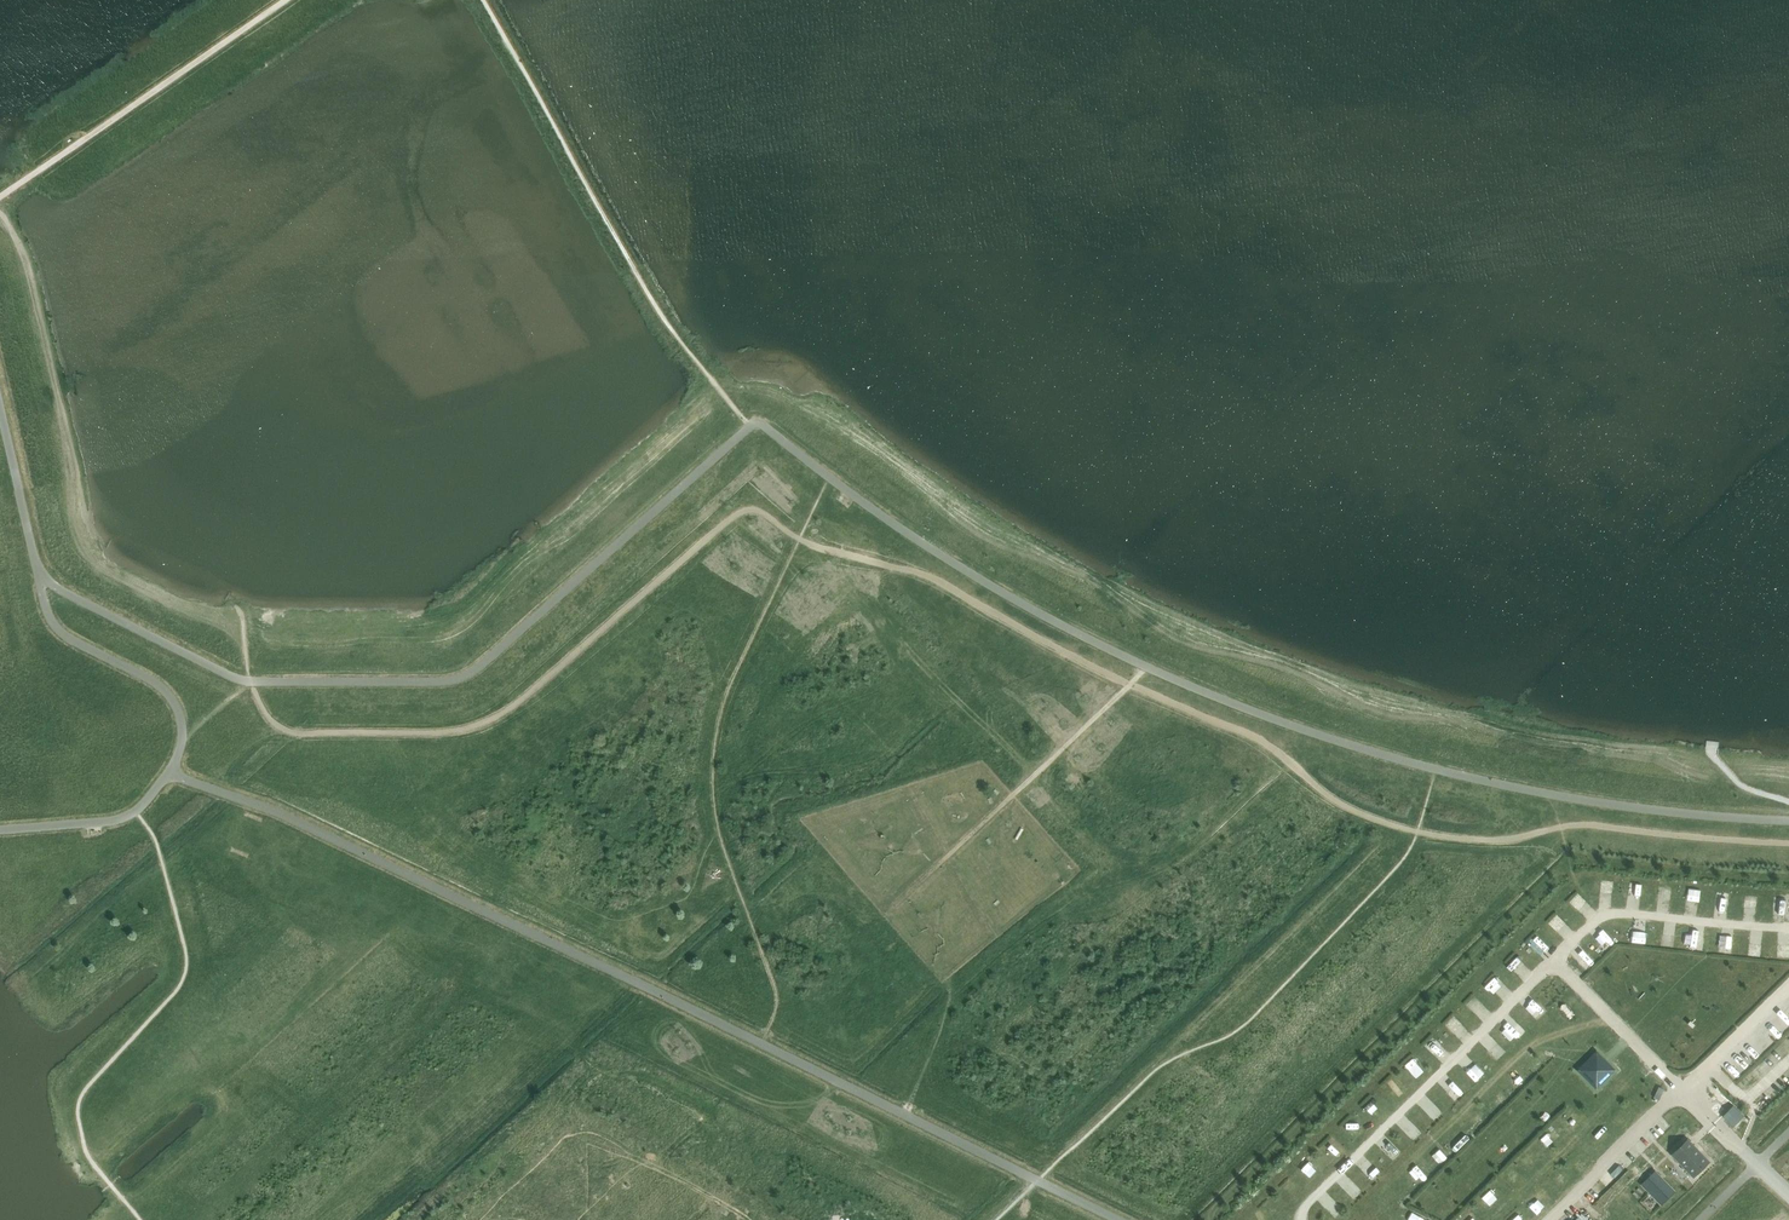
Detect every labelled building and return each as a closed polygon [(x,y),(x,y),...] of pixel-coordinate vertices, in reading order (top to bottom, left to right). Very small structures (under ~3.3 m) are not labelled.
[(1596,1053),(1579,1071),(1596,1088),(1614,1071),(1605,1061),(1596,1053)] [(1733,1106),(1723,1117),(1733,1127),(1743,1116),(1733,1106)] [(1688,1140),(1672,1155),(1693,1177),(1709,1162),(1688,1140)] [(1655,1172),(1642,1185),(1661,1205),(1674,1192),(1655,1172)]
